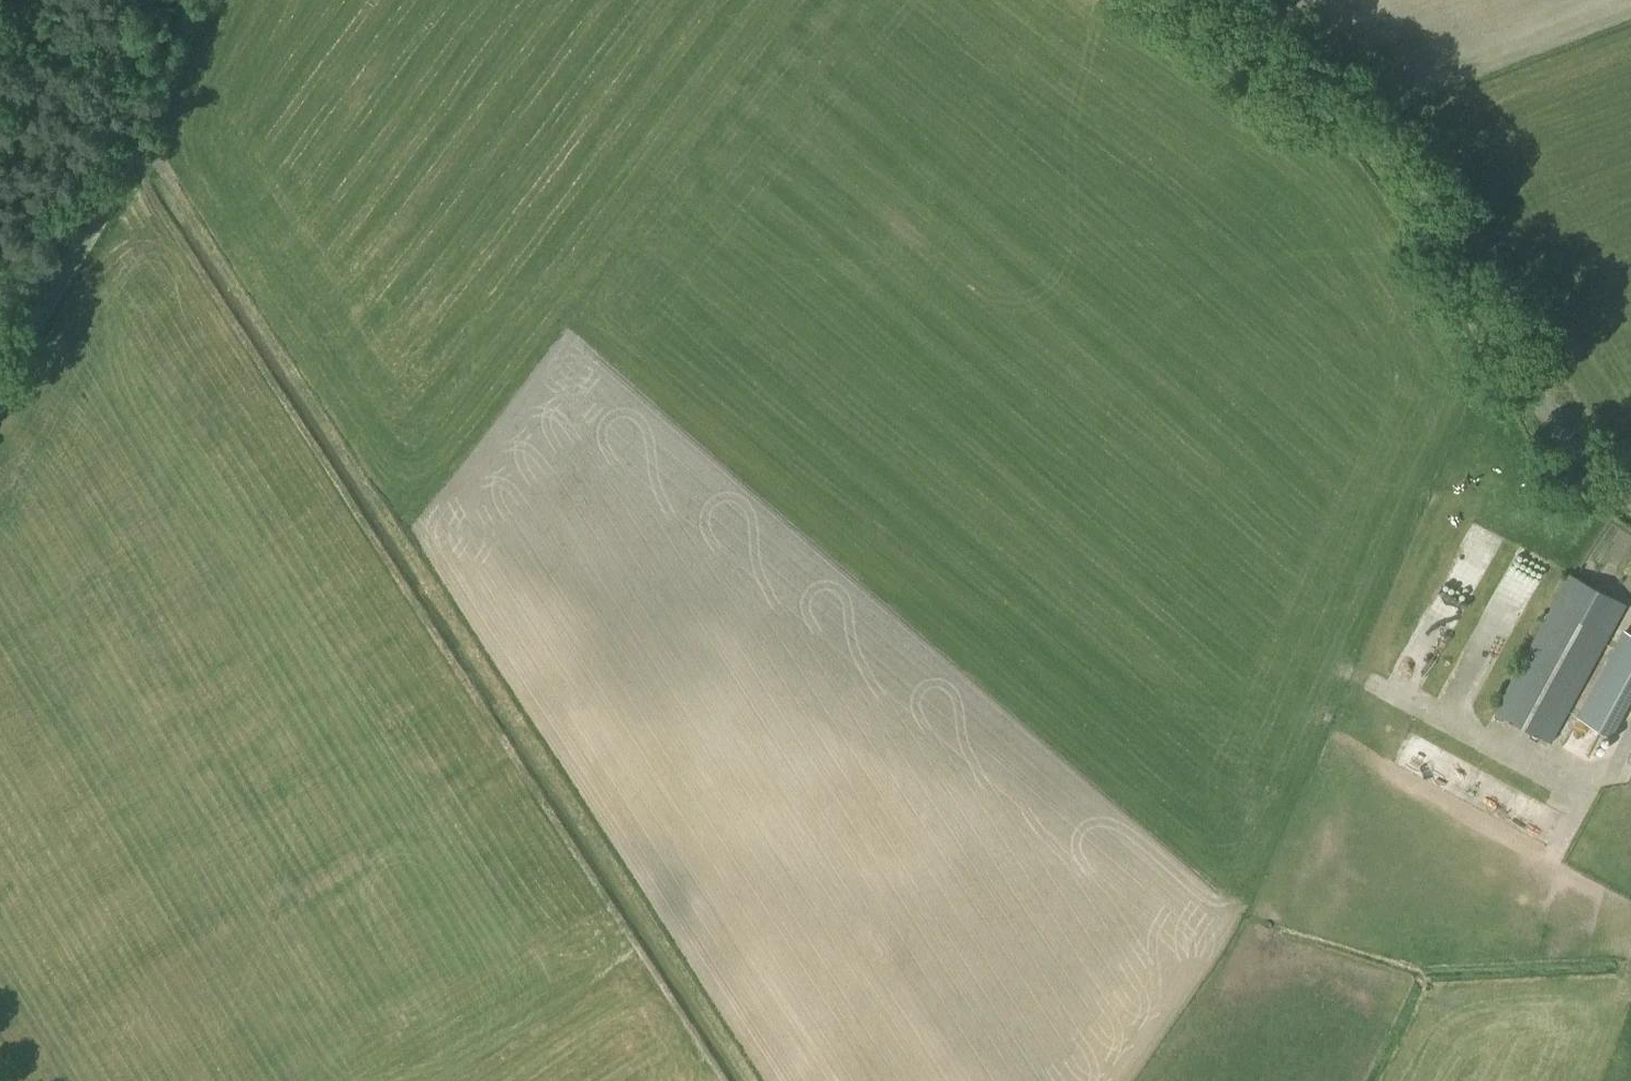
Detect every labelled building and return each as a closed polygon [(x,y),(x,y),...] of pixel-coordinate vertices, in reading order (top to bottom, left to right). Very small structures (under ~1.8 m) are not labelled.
[(1482,534),(1462,583),(1484,592),(1504,543),(1482,534)] [(1530,558),(1513,584),(1534,597),(1551,572),(1530,558)] [(1550,742),(1625,604),(1570,574),(1495,712),(1550,742)] [(1477,702),(1531,597),(1507,584),(1453,689),(1477,702)] [(1625,631),(1578,718),(1608,733),(1629,694),(1630,695),(1630,694),(1630,635),(1625,631)] [(1548,826),(1553,830),(1562,818),(1531,796),(1517,817),(1541,835),(1548,826)]
